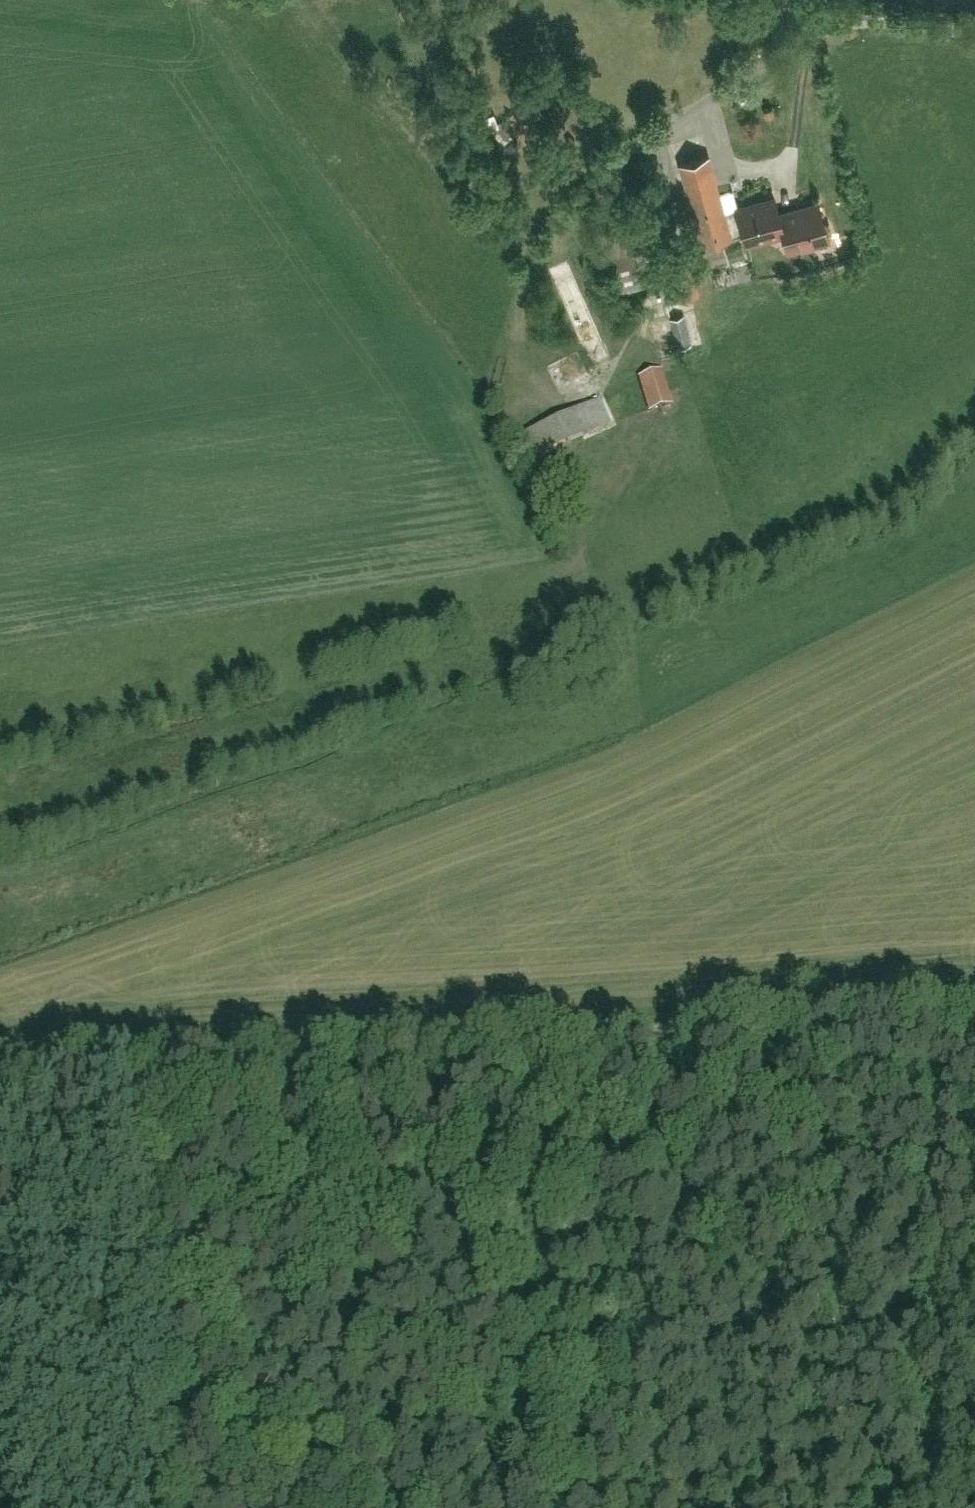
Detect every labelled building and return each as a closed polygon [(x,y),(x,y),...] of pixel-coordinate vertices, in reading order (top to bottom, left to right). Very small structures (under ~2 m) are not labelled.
[(712,157),(677,166),(698,253),(733,244),(712,157)] [(735,213),(746,250),(776,241),(781,258),(830,243),(819,206),(774,219),(769,203),(735,213)] [(599,225),(618,292),(644,285),(625,218),(599,225)] [(659,380),(638,386),(647,416),(667,410),(659,380)] [(521,440),(532,464),(608,430),(597,405),(521,440)]
